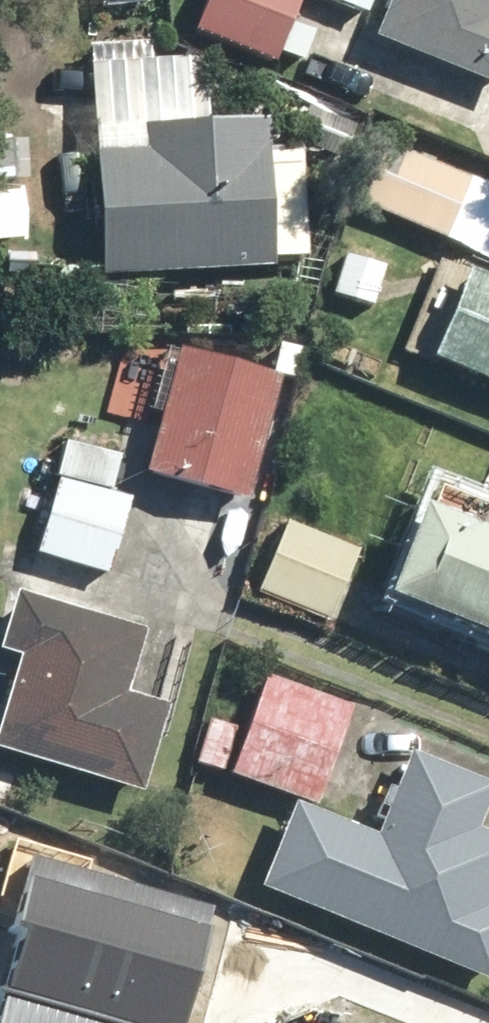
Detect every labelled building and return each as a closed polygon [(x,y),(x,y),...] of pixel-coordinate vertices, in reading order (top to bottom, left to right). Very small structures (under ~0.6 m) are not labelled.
[(194,23),(266,52),(280,19),(290,23),(300,0),(204,0),(194,23)] [(371,12),(376,0),(341,0),(371,12)] [(375,31),(488,81),(488,0),(389,0),(375,31)] [(189,51),(96,54),(104,270),(283,264),(282,251),(314,250),(310,146),(275,147),(274,114),(192,117),(189,51)] [(381,138),(354,200),(488,258),(488,185),(381,138)] [(395,265),(341,240),(322,281),(376,306),(395,265)] [(405,350),(441,365),(443,359),(488,379),(488,262),(450,246),(405,350)] [(293,366),(183,339),(152,468),(261,495),(293,366)] [(149,625),(91,609),(103,569),(115,572),(137,494),(112,486),(123,446),(72,431),(39,550),(44,551),(34,587),(28,586),(11,646),(23,650),(0,731),(0,743),(146,785),(170,702),(130,691),(149,625)] [(429,498),(394,590),(488,626),(488,521),(429,498)] [(367,543),(292,515),(261,597),(336,625),(367,543)] [(352,707),(271,672),(232,764),(313,798),(352,707)] [(300,799),(264,882),(488,979),(488,828),(480,824),(488,803),(488,782),(416,750),(381,834),(300,799)] [(36,854),(12,935),(25,939),(11,987),(134,1022),(181,1022),(215,907),(36,854)] [(9,1001),(3,1022),(83,1022),(9,1001)]
